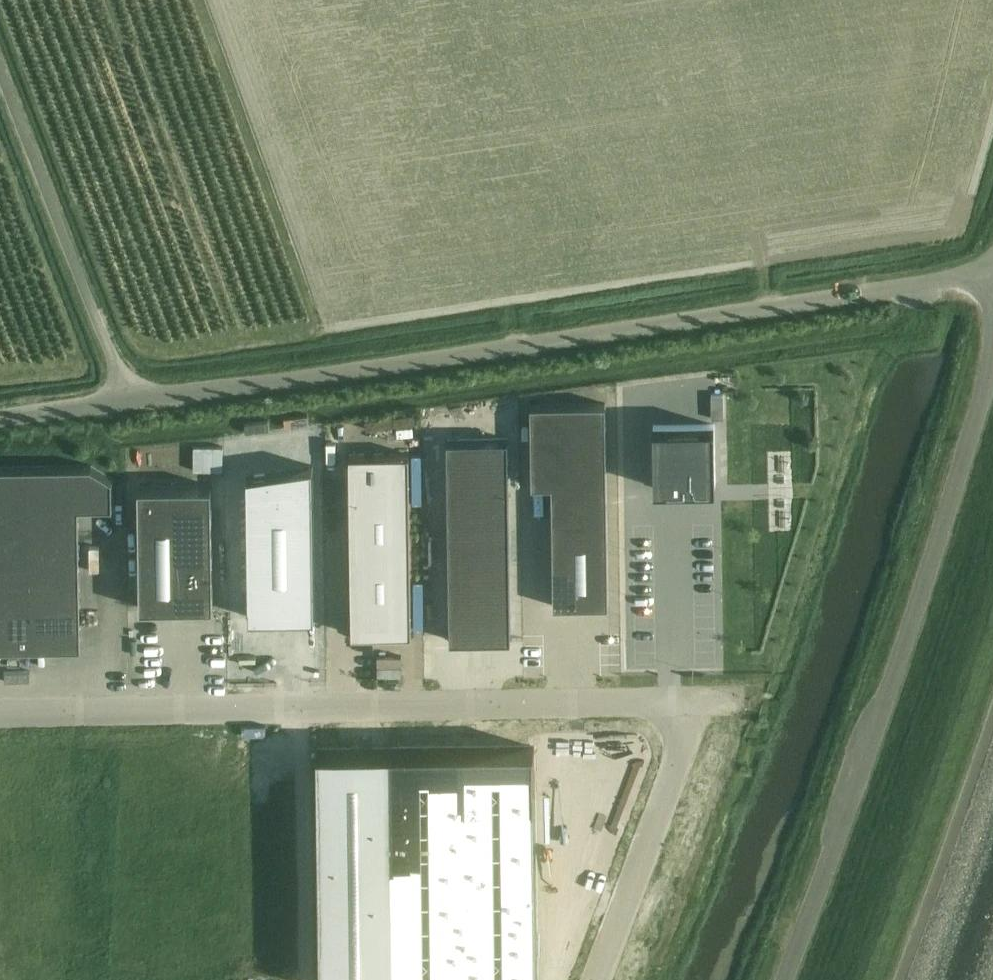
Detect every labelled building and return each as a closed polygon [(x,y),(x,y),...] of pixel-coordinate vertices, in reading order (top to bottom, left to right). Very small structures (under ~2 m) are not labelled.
[(605,403),(530,404),(531,485),(551,484),(553,605),(608,604),(605,403)] [(713,424),(653,424),(653,484),(713,484),(713,424)] [(508,441),(446,442),(449,640),(511,639),(508,441)] [(409,453),(349,454),(351,634),(411,633),(409,453)] [(314,462),(241,475),(243,610),(312,609),(314,462)] [(0,466),(0,647),(1,647),(59,646),(80,645),(80,628),(80,624),(79,624),(79,608),(80,608),(80,593),(78,593),(78,577),(80,577),(80,573),(78,573),(78,557),(79,557),(79,543),(78,543),(77,527),(79,527),(78,506),(84,506),(88,505),(89,505),(89,504),(109,504),(109,505),(112,505),(112,477),(91,464),(0,466)] [(138,486),(140,607),(165,607),(165,605),(185,605),(185,606),(213,606),(211,485),(138,486)] [(354,746),(354,979),(510,979),(510,746),(354,746)]
